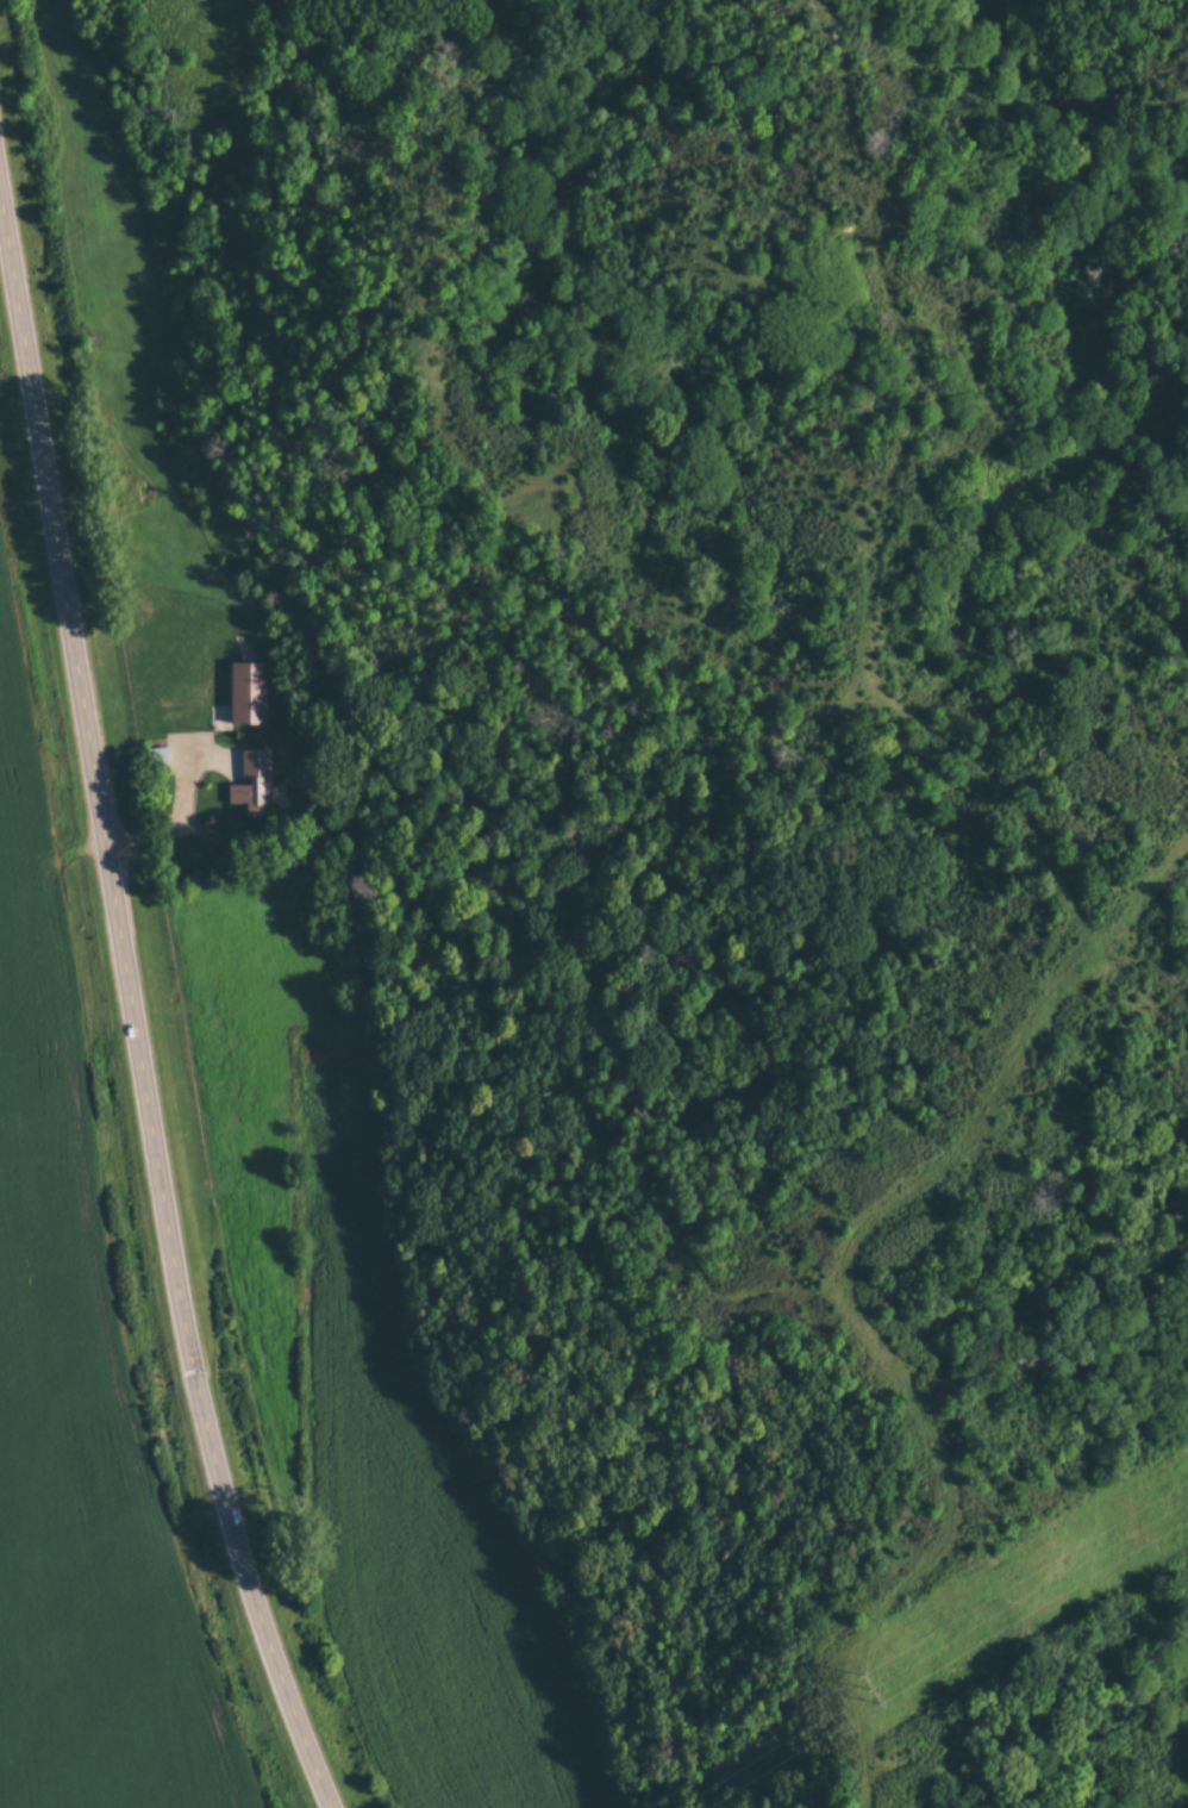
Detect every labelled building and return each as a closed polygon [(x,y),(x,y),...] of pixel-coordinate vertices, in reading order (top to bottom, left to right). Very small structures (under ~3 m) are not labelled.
[(149,768),(168,768),(168,747),(149,747),(149,768)] [(270,749),(242,749),(242,787),(231,787),(231,804),(270,804),(270,749)]
